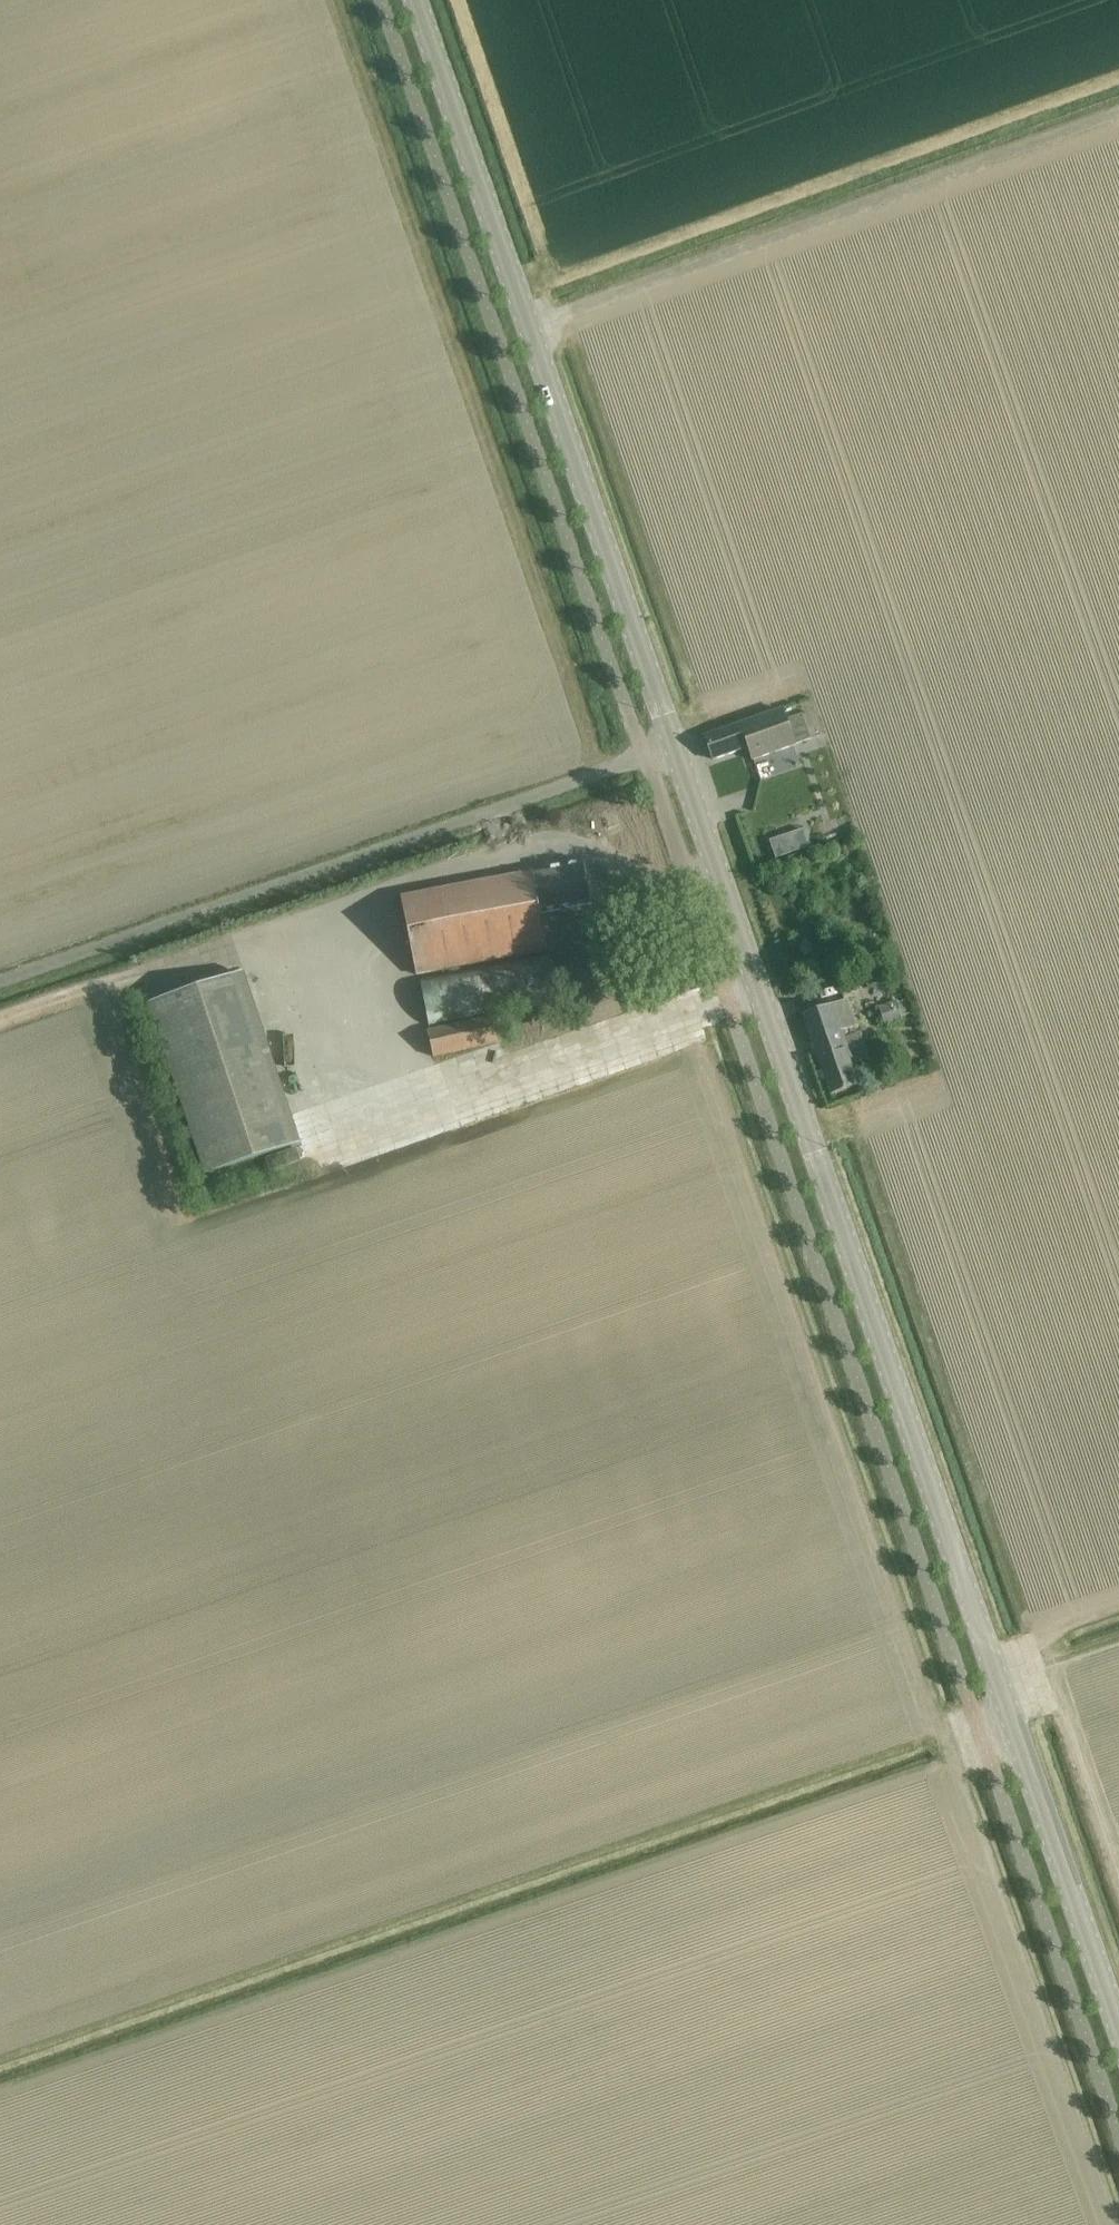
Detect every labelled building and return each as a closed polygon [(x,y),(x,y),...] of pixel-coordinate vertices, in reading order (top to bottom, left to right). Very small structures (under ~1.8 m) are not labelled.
[(714,760),(735,753),(749,748),(753,760),(811,740),(820,736),(811,713),(803,716),(786,722),(782,710),(706,737),(714,760)] [(834,826),(838,840),(848,837),(843,823),(834,826)] [(788,835),(771,840),(777,858),(794,853),(788,835)] [(542,915),(593,905),(585,865),(532,875),(532,874),(402,900),(417,976),(549,951),(542,915)] [(550,957),(422,983),(430,1025),(558,998),(550,957)] [(153,1004),(210,1174),(300,1144),(244,974),(153,1004)] [(832,1096),(853,1089),(859,1086),(852,1066),(868,1060),(859,1034),(846,1039),(845,1037),(849,1035),(847,1030),(862,1025),(858,1012),(852,1014),(847,1000),(804,1016),(832,1096)] [(885,1028),(902,1022),(901,1018),(912,1015),(907,1002),(896,1006),(895,1003),(878,1009),(885,1028)] [(434,1058),(499,1042),(493,1018),(428,1033),(434,1058)] [(306,1159),(312,1172),(340,1160),(334,1147),(306,1159)]
